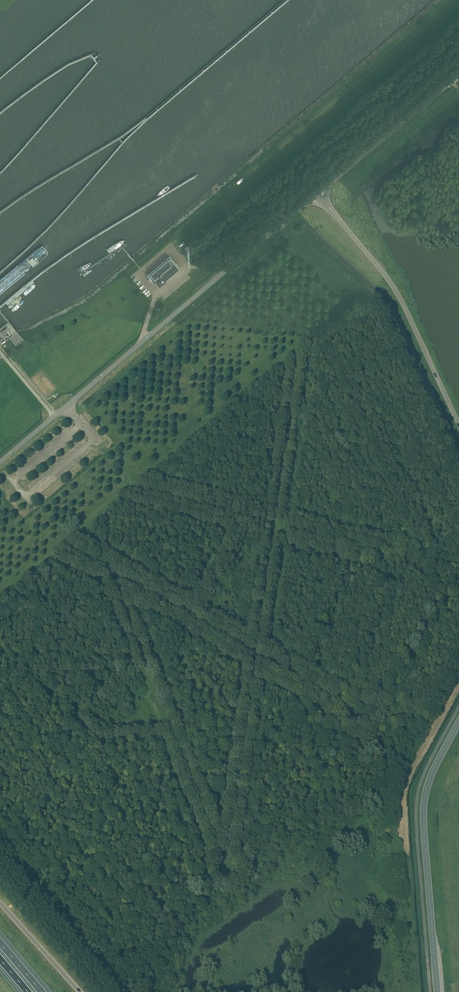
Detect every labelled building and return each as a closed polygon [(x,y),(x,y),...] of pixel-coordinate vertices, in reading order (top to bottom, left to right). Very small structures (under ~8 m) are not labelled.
[(165,280),(180,268),(170,257),(148,276),(154,284),(157,282),(158,283),(163,278),(165,280)] [(17,332),(8,322),(0,329),(0,335),(2,338),(3,338),(7,335),(8,336),(16,346),(23,340),(17,332)]
